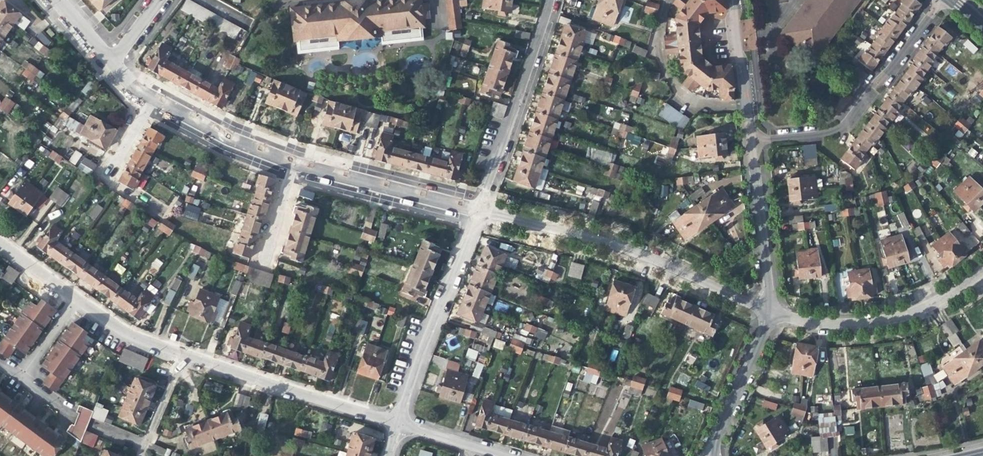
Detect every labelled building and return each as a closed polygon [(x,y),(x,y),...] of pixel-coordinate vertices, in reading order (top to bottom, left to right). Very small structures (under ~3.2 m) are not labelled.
[(92,4),(95,8),(98,11),(109,2),(111,0),(96,0),(92,4)] [(189,14),(214,27),(241,40),(247,29),(189,0),(187,0),(182,10),(189,14)] [(293,42),(336,37),(337,41),(380,36),(379,32),(422,27),(421,19),(426,18),(425,3),(419,4),(419,0),(367,0),(290,9),(293,42)] [(459,28),(455,0),(443,0),(448,30),(459,28)] [(510,2),(495,0),(482,0),(480,8),(497,11),(497,14),(504,15),(504,12),(508,13),(510,2)] [(601,23),(610,0),(599,0),(596,7),(592,19),(601,23)] [(620,0),(610,0),(601,23),(607,25),(611,26),(620,0)] [(672,3),(681,10),(675,19),(697,25),(703,17),(706,13),(699,0),(689,0),(688,1),(687,0),(675,0),(672,3)] [(706,13),(710,13),(723,12),(722,0),(699,0),(706,13)] [(780,35),(813,60),(858,0),(807,0),(787,27),(780,35)] [(895,13),(907,21),(915,10),(919,4),(913,0),(902,0),(900,4),(901,5),(895,13)] [(13,23),(19,15),(1,2),(0,4),(0,13),(13,23)] [(658,5),(647,2),(646,2),(644,7),(656,11),(658,5)] [(667,17),(675,19),(681,10),(672,3),(671,6),(668,11),(667,17)] [(643,12),(655,15),(656,11),(644,7),(643,12)] [(654,21),(655,15),(643,12),(641,17),(654,21)] [(13,23),(0,13),(0,27),(7,32),(13,23)] [(888,20),(882,28),(894,38),(901,29),(907,21),(895,13),(890,20),(888,20)] [(663,38),(663,46),(699,42),(698,30),(697,25),(675,19),(676,36),(663,38)] [(755,19),(740,19),(742,50),(757,50),(755,19)] [(562,30),(561,36),(581,43),(584,33),(564,26),(562,30)] [(47,28),(43,31),(49,37),(52,34),(47,28)] [(876,38),(870,46),(882,54),(888,46),(894,38),(882,28),(875,36),(876,38)] [(931,36),(924,45),(935,53),(941,45),(943,46),(949,38),(937,28),(931,36)] [(509,31),(508,38),(522,40),(523,34),(509,31)] [(559,40),(557,45),(578,52),(581,43),(561,36),(559,40)] [(466,51),(470,41),(464,39),(460,49),(466,51)] [(966,40),(962,45),(972,53),(976,49),(966,40)] [(496,41),(487,68),(506,75),(510,62),(514,51),(505,47),(506,45),(496,41)] [(678,53),(679,69),(700,59),(699,47),(699,42),(663,46),(664,54),(678,53)] [(156,74),(157,73),(165,59),(171,48),(161,43),(157,51),(152,60),(149,58),(145,64),(149,66),(147,69),(156,74)] [(556,51),(554,55),(575,62),(578,52),(557,45),(556,51)] [(645,57),(648,50),(635,45),(632,52),(645,57)] [(912,61),(913,62),(925,70),(926,68),(931,62),(929,61),(935,53),(924,45),(919,51),(912,61)] [(875,63),(882,54),(870,46),(865,53),(863,52),(856,60),(870,71),(875,63)] [(552,61),(551,64),(572,71),(575,62),(554,55),(552,61)] [(230,57),(228,62),(232,64),(236,66),(237,64),(240,65),(241,61),(230,57)] [(174,64),(165,59),(157,73),(166,78),(174,83),(182,70),(173,65),(174,64)] [(697,83),(706,90),(712,67),(706,63),(700,59),(679,69),(688,76),(682,85),(691,92),(697,83)] [(919,78),(925,70),(913,62),(908,70),(901,79),(912,87),(914,88),(921,80),(919,78)] [(447,76),(451,66),(445,64),(442,74),(447,76)] [(549,69),(548,74),(568,81),(572,71),(551,64),(549,69)] [(718,89),(719,98),(722,98),(722,101),(732,101),(730,79),(729,66),(712,67),(706,90),(718,89)] [(502,85),(506,75),(487,68),(479,94),(488,97),(489,94),(498,97),(502,85)] [(836,115),(850,96),(865,76),(855,68),(826,107),(836,115)] [(190,74),(182,70),(174,83),(179,86),(192,93),(200,79),(191,74),(190,74)] [(645,71),(645,81),(658,82),(658,72),(645,71)] [(250,72),(245,85),(250,87),(255,75),(250,72)] [(546,79),(545,83),(565,90),(568,81),(548,74),(546,79)] [(224,78),(217,89),(210,103),(209,104),(218,109),(220,106),(224,108),(226,105),(227,102),(224,100),(233,83),(224,78)] [(209,84),(200,79),(192,93),(201,98),(210,103),(217,89),(208,84),(209,84)] [(906,95),(912,87),(901,79),(894,87),(889,95),(902,104),(908,97),(906,95)] [(274,106),(281,109),(291,88),(274,81),(265,102),(274,106)] [(543,89),(542,93),(562,100),(565,90),(545,83),(543,89)] [(306,94),(291,88),(281,109),(287,112),(297,116),(306,94)] [(717,99),(719,98),(718,89),(706,90),(704,98),(717,99)] [(540,98),(538,103),(559,110),(562,100),(542,93),(540,98)] [(896,113),(902,104),(889,95),(884,102),(876,111),(888,120),(894,112),(896,113)] [(76,96),(71,103),(67,107),(73,111),(82,101),(76,96)] [(328,127),(337,129),(344,105),(328,101),(321,125),(328,127)] [(493,102),(491,108),(504,112),(506,106),(493,102)] [(555,120),(559,110),(538,103),(536,108),(535,113),(555,120)] [(665,104),(657,114),(675,126),(682,115),(665,104)] [(361,110),(344,105),(337,129),(346,132),(354,134),(361,110)] [(489,114),(502,118),(504,112),(491,108),(489,114)] [(361,125),(369,127),(372,113),(365,111),(361,125)] [(882,128),(888,120),(876,111),(871,119),(864,128),(877,137),(878,136),(884,129),(882,128)] [(380,115),(372,113),(369,127),(376,128),(380,115)] [(552,130),(555,120),(535,113),(533,118),(532,123),(552,130)] [(64,120),(81,130),(84,125),(68,116),(64,120)] [(684,116),(683,118),(676,127),(682,131),(689,120),(684,116)] [(89,117),(84,125),(110,140),(115,131),(89,117)] [(952,127),(957,130),(960,126),(956,122),(952,127)] [(968,126),(964,122),(960,126),(957,130),(962,134),(968,126)] [(549,140),(552,130),(532,123),(530,128),(528,133),(549,140)] [(105,149),(110,140),(84,125),(81,130),(79,134),(105,149)] [(871,146),(877,137),(864,128),(858,136),(852,144),(863,153),(869,145),(871,146)] [(148,129),(137,148),(150,155),(155,146),(157,146),(162,137),(148,129)] [(696,136),(697,147),(724,144),(723,134),(719,134),(718,130),(710,131),(710,135),(696,136)] [(546,149),(549,140),(528,133),(527,138),(525,142),(546,149)] [(349,142),(351,136),(341,134),(339,140),(349,142)] [(385,164),(385,163),(389,149),(392,137),(381,134),(377,150),(374,149),(374,151),(372,157),(375,157),(374,161),(385,164)] [(542,159),(546,149),(525,142),(523,148),(522,152),(542,159)] [(725,149),(724,144),(697,147),(698,158),(712,157),(712,160),(721,159),(721,156),(725,155),(725,149)] [(812,144),(799,146),(800,160),(814,159),(812,144)] [(857,161),(863,153),(852,144),(846,152),(839,161),(852,170),(858,162),(857,161)] [(28,159),(33,164),(41,152),(36,148),(28,159)] [(152,156),(150,155),(137,148),(127,166),(140,173),(145,164),(146,165),(152,156)] [(591,148),(589,158),(611,164),(614,154),(591,148)] [(399,152),(389,149),(385,163),(394,165),(405,168),(409,154),(399,151),(399,152)] [(76,165),(81,153),(74,150),(68,161),(76,165)] [(450,152),(447,164),(444,178),(454,181),(454,178),(458,179),(459,174),(460,171),(456,170),(460,155),(450,152)] [(539,169),(542,159),(522,152),(520,157),(519,161),(539,169)] [(418,156),(409,154),(405,168),(416,171),(424,173),(428,160),(418,157),(418,156)] [(80,164),(92,172),(96,165),(83,159),(80,164)] [(155,165),(165,170),(168,164),(158,159),(155,165)] [(436,162),(428,160),(424,173),(434,175),(444,178),(447,164),(436,161),(436,162)] [(536,178),(539,169),(519,161),(517,166),(515,171),(536,178)] [(135,181),(140,173),(127,166),(117,184),(131,191),(134,186),(137,182),(135,181)] [(533,188),(536,178),(515,171),(514,176),(512,181),(533,188)] [(844,181),(851,180),(850,176),(844,172),(842,172),(844,181)] [(145,176),(140,173),(135,181),(137,182),(134,186),(139,188),(145,176)] [(787,183),(787,190),(815,187),(813,177),(807,178),(806,174),(790,176),(790,180),(786,180),(787,183)] [(257,186),(254,196),(267,200),(270,191),(273,181),(258,176),(255,185),(257,186)] [(960,185),(980,205),(982,202),(982,188),(982,187),(980,190),(968,178),(960,185)] [(8,204),(16,210),(33,187),(24,181),(14,195),(11,193),(7,199),(10,201),(8,204)] [(658,185),(657,199),(667,200),(668,186),(658,185)] [(977,208),(980,205),(960,185),(953,192),(965,204),(962,207),(967,212),(970,209),(972,212),(977,208)] [(41,193),(33,187),(16,210),(25,216),(27,213),(30,215),(34,210),(31,208),(41,193)] [(47,198),(53,202),(61,191),(55,187),(47,198)] [(816,198),(815,187),(787,190),(788,197),(789,201),(793,200),(793,204),(801,203),(800,200),(816,198)] [(300,189),(298,195),(311,199),(313,193),(300,189)] [(703,194),(699,189),(689,195),(693,201),(703,194)] [(715,193),(696,206),(702,215),(726,198),(720,189),(715,193)] [(68,196),(61,191),(53,202),(61,207),(68,196)] [(137,193),(134,198),(143,204),(146,198),(137,193)] [(139,209),(143,204),(134,198),(131,196),(127,201),(128,202),(132,205),(139,209)] [(249,205),(246,215),(260,220),(261,220),(264,212),(267,200),(254,196),(251,206),(249,205)] [(732,207),(726,198),(702,215),(708,224),(723,214),(732,207)] [(94,220),(103,209),(97,204),(88,216),(94,220)] [(197,220),(200,208),(186,204),(183,216),(197,220)] [(292,224),(290,230),(308,236),(316,210),(306,206),(305,210),(297,207),(295,214),(292,224)] [(674,227),(677,232),(702,215),(696,206),(671,224),(674,227)] [(367,208),(364,221),(371,222),(374,210),(367,208)] [(257,230),(260,220),(246,215),(245,215),(242,224),(243,225),(240,235),(254,239),(257,230)] [(677,232),(681,238),(683,241),(686,239),(708,224),(702,215),(677,232)] [(900,215),(894,218),(900,229),(905,226),(900,215)] [(797,230),(802,229),(802,223),(801,216),(787,217),(788,225),(797,224),(797,230)] [(157,228),(163,232),(166,227),(160,224),(157,228)] [(961,224),(957,228),(965,238),(969,234),(961,224)] [(45,254),(46,253),(54,241),(62,232),(53,225),(43,239),(39,237),(35,243),(38,245),(36,248),(45,254)] [(377,238),(383,240),(384,231),(386,226),(380,225),(377,238)] [(369,231),(363,229),(362,234),(360,238),(365,240),(369,231)] [(300,263),(308,236),(290,230),(288,238),(284,250),(283,254),(291,256),(290,260),(300,263)] [(374,233),(369,231),(365,240),(371,242),(374,233)] [(947,232),(939,239),(956,262),(962,257),(965,255),(963,252),(966,250),(960,242),(957,244),(947,232)] [(914,237),(920,249),(926,245),(920,234),(914,237)] [(251,248),(254,239),(240,235),(236,245),(234,244),(231,254),(248,259),(251,248)] [(899,236),(890,238),(897,265),(903,263),(907,262),(906,259),(909,258),(907,250),(904,251),(899,236)] [(892,266),(897,265),(890,238),(879,241),(883,258),(880,258),(882,266),(885,265),(886,268),(892,266)] [(952,265),(956,262),(939,239),(931,245),(940,257),(936,260),(942,267),(945,265),(948,268),(952,265)] [(422,240),(411,267),(429,274),(432,267),(439,251),(433,249),(430,248),(432,244),(422,240)] [(63,247),(54,241),(46,253),(54,259),(62,265),(71,252),(63,247)] [(482,252),(480,257),(500,265),(503,257),(504,255),(484,247),(482,252)] [(815,248),(805,250),(809,278),(816,277),(819,276),(818,273),(822,273),(821,265),(817,266),(815,248)] [(721,258),(725,254),(722,250),(710,257),(714,262),(721,258)] [(800,279),(809,278),(805,250),(794,251),(796,269),(792,269),(793,277),(797,276),(798,279),(800,279)] [(79,259),(71,252),(62,265),(69,270),(78,277),(87,265),(79,260),(79,259)] [(496,274),(500,265),(480,257),(478,261),(476,266),(496,274)] [(509,259),(503,257),(500,265),(506,268),(509,259)] [(515,268),(518,260),(511,257),(508,265),(515,268)] [(156,274),(163,262),(156,258),(149,270),(156,274)] [(347,273),(353,275),(356,265),(351,263),(347,273)] [(117,264),(114,270),(122,274),(125,268),(117,264)] [(193,264),(186,276),(192,279),(198,267),(193,264)] [(570,264),(567,277),(579,280),(582,267),(570,264)] [(11,284),(20,273),(9,265),(1,277),(11,284)] [(94,270),(87,265),(78,277),(85,281),(94,288),(103,276),(94,270)] [(362,267),(356,265),(353,275),(358,277),(362,267)] [(474,271),(472,276),(492,284),(496,275),(496,274),(476,266),(474,271)] [(426,282),(429,274),(411,267),(401,292),(410,296),(412,293),(416,295),(420,297),(426,282)] [(251,282),(270,287),(273,274),(254,269),(251,282)] [(867,269),(857,271),(861,299),(868,297),(871,297),(871,294),(874,293),(873,283),(869,284),(867,269)] [(856,300),(861,299),(857,271),(847,273),(849,287),(845,288),(847,297),(851,297),(851,300),(856,300)] [(101,294),(110,300),(118,288),(110,282),(110,281),(103,276),(94,288),(101,294)] [(470,281),(468,286),(488,294),(492,284),(472,276),(470,281)] [(239,282),(234,280),(228,294),(234,296),(239,282)] [(604,310),(614,313),(623,284),(617,283),(613,281),(604,310)] [(628,286),(623,284),(614,313),(624,316),(633,288),(628,286)] [(466,290),(464,295),(484,304),(488,294),(468,286),(466,290)] [(110,300),(127,312),(136,300),(129,295),(128,296),(118,288),(110,300)] [(174,292),(168,289),(162,301),(168,304),(174,292)] [(188,315),(197,319),(208,293),(199,289),(193,303),(190,301),(186,310),(189,312),(188,315)] [(143,291),(136,300),(127,312),(127,313),(135,320),(138,317),(139,318),(141,319),(145,314),(142,311),(152,297),(143,291)] [(218,297),(208,293),(197,319),(206,323),(208,320),(211,321),(215,312),(212,310),(218,297)] [(642,307),(655,311),(660,298),(653,295),(647,293),(642,307)] [(391,295),(387,304),(403,310),(406,302),(391,295)] [(480,314),(484,304),(464,295),(462,300),(460,305),(480,314)] [(660,313),(686,325),(694,307),(684,303),(671,297),(668,304),(665,303),(660,313)] [(31,303),(0,346),(0,352),(8,358),(16,347),(25,354),(27,349),(41,330),(52,314),(56,311),(42,301),(37,308),(31,303)] [(476,323),(480,314),(460,305),(458,309),(456,315),(476,323)] [(704,312),(694,307),(686,325),(711,336),(715,327),(712,325),(715,317),(704,312)] [(406,315),(399,313),(394,325),(402,328),(406,315)] [(349,331),(356,333),(360,319),(354,317),(349,331)] [(367,321),(360,319),(356,333),(362,335),(367,321)] [(948,320),(945,323),(953,334),(957,331),(948,320)] [(55,391),(88,344),(82,340),(87,334),(73,323),(69,326),(57,343),(44,361),(42,366),(52,373),(44,383),(55,391)] [(239,353),(239,351),(244,338),(249,326),(239,323),(233,340),(229,338),(227,345),(230,346),(229,349),(239,353)] [(946,339),(953,334),(945,323),(938,328),(946,339)] [(627,340),(632,327),(626,325),(621,338),(627,340)] [(480,335),(484,336),(493,339),(494,339),(496,333),(482,329),(480,335)] [(965,350),(972,358),(982,350),(982,337),(980,340),(965,350)] [(255,342),(244,338),(239,351),(241,352),(252,356),(260,359),(260,357),(265,345),(255,342)] [(502,350),(505,342),(495,339),(492,346),(502,350)] [(511,340),(510,344),(515,346),(521,349),(522,348),(523,345),(511,340)] [(790,374),(800,376),(805,346),(795,344),(791,364),(790,374)] [(891,344),(885,345),(887,357),(893,356),(891,344)] [(265,345),(260,357),(268,360),(279,364),(284,353),(274,349),(274,348),(265,345)] [(358,374),(366,376),(375,348),(365,345),(356,373),(358,374)] [(816,348),(805,346),(800,376),(810,377),(813,362),(816,348)] [(145,365),(147,360),(125,348),(118,361),(142,372),(145,365)] [(385,352),(375,348),(366,376),(376,379),(381,365),(385,352)] [(468,348),(465,357),(475,361),(478,351),(468,348)] [(952,360),(941,367),(946,375),(947,376),(972,358),(965,350),(952,360)] [(972,358),(978,367),(982,363),(982,350),(972,358)] [(326,351),(321,365),(317,377),(316,378),(327,382),(329,378),(332,379),(335,372),(331,371),(336,355),(326,351)] [(293,356),(284,353),(279,364),(288,368),(298,371),(299,370),(303,358),(294,355),(293,356)] [(306,373),(317,377),(321,365),(312,362),(312,361),(303,358),(299,370),(306,373)] [(968,374),(978,367),(972,358),(947,376),(954,384),(968,374)] [(438,397),(447,400),(456,374),(455,374),(458,365),(446,361),(443,370),(446,371),(444,379),(441,386),(438,385),(436,392),(439,393),(438,397)] [(919,366),(924,377),(933,373),(929,362),(919,366)] [(478,380),(483,367),(476,365),(471,378),(478,380)] [(941,367),(928,377),(931,385),(933,391),(938,389),(937,386),(941,381),(946,375),(941,367)] [(466,377),(456,374),(447,400),(454,402),(458,403),(459,400),(462,401),(465,394),(461,393),(466,377)] [(947,390),(954,384),(947,376),(946,375),(941,381),(937,386),(938,389),(933,391),(936,396),(947,390)] [(633,377),(631,381),(637,383),(643,385),(644,380),(633,377)] [(134,379),(130,388),(150,396),(152,391),(154,387),(134,379)] [(696,381),(693,388),(706,393),(709,387),(696,381)] [(898,385),(877,388),(879,407),(903,404),(909,403),(909,400),(909,399),(909,394),(906,394),(905,385),(898,385)] [(926,399),(930,398),(928,393),(926,387),(922,388),(924,394),(926,399)] [(130,388),(126,397),(146,406),(148,402),(150,396),(130,388)] [(669,388),(668,393),(674,395),(679,396),(681,392),(669,388)] [(861,409),(879,407),(877,388),(862,390),(850,391),(851,402),(855,401),(856,409),(861,409)] [(922,388),(906,394),(909,394),(909,399),(924,394),(922,388)] [(44,455),(53,455),(65,440),(45,425),(36,418),(20,406),(11,400),(0,391),(0,423),(44,455)] [(909,403),(926,399),(924,394),(909,399),(909,400),(909,403)] [(233,407),(245,411),(249,398),(237,395),(233,407)] [(126,397),(121,408),(142,416),(144,411),(146,406),(126,397)] [(702,403),(695,401),(689,399),(687,407),(700,410),(702,403)] [(777,404),(772,402),(764,400),(761,407),(775,411),(777,404)] [(484,430),(485,429),(489,416),(492,404),(482,402),(477,416),(474,415),(472,422),(475,424),(474,425),(473,427),(484,430)] [(93,411),(79,405),(76,412),(79,413),(74,425),(72,424),(66,431),(80,442),(85,430),(90,418),(93,411)] [(95,406),(90,418),(102,423),(107,412),(95,406)] [(140,420),(142,416),(121,408),(117,417),(138,425),(140,420)] [(801,421),(804,411),(798,409),(796,414),(795,420),(801,421)] [(227,414),(207,421),(214,439),(240,429),(236,419),(232,421),(231,417),(230,413),(227,414)] [(818,439),(819,439),(825,438),(835,438),(834,429),(833,420),(832,413),(816,415),(817,421),(818,439)] [(754,429),(760,439),(784,424),(778,415),(764,424),(762,420),(760,422),(756,425),(757,428),(754,429)] [(499,419),(489,416),(485,429),(494,432),(504,435),(508,423),(499,420),(499,419)] [(188,449),(214,439),(207,421),(184,430),(185,433),(187,438),(184,439),(188,449)] [(518,425),(508,423),(504,435),(513,438),(524,441),(528,427),(518,425)] [(562,424),(559,437),(567,439),(570,427),(562,424)] [(789,433),(784,424),(760,439),(765,447),(768,445),(770,449),(774,446),(776,445),(775,442),(789,433)] [(845,435),(855,434),(854,426),(844,426),(845,435)] [(538,430),(528,427),(524,441),(534,444),(544,447),(548,434),(537,431),(538,430)] [(97,436),(85,430),(80,442),(92,447),(97,436)] [(260,433),(255,432),(252,445),(257,447),(260,433)] [(352,433),(349,443),(370,449),(372,444),(373,440),(352,433)] [(332,445),(340,448),(342,441),(343,436),(335,434),(332,445)] [(568,439),(567,439),(559,437),(557,436),(557,437),(548,434),(544,447),(554,449),(564,452),(568,439)] [(576,455),(583,455),(586,446),(578,443),(568,439),(564,452),(573,455),(576,455)] [(606,451),(605,455),(616,455),(620,442),(610,439),(606,451)] [(818,439),(811,440),(813,454),(820,453),(818,439)] [(651,443),(656,455),(671,455),(669,452),(666,454),(661,440),(651,443)] [(370,449),(349,443),(346,453),(357,455),(368,455),(370,449)] [(651,443),(641,447),(644,455),(656,455),(651,443)] [(150,444),(147,450),(160,455),(163,450),(150,444)] [(586,446),(583,455),(605,455),(606,451),(596,448),(596,449),(586,446)] [(838,448),(829,448),(830,455),(838,455),(838,448)]
